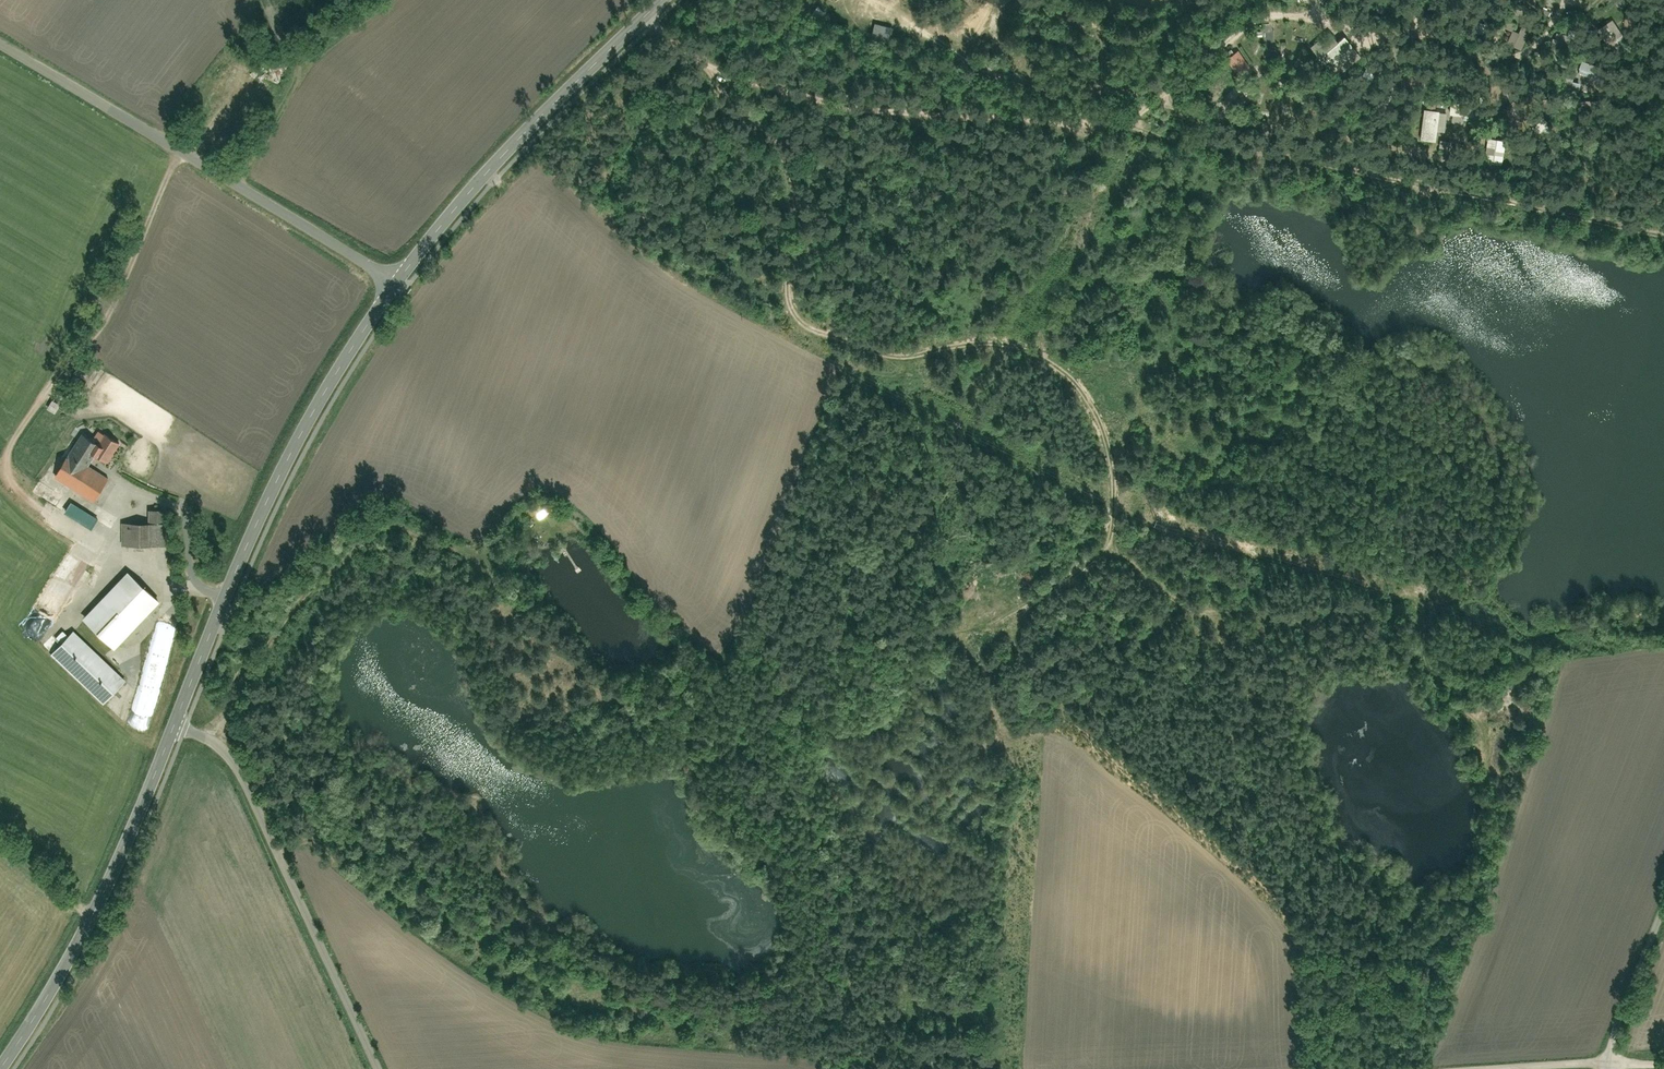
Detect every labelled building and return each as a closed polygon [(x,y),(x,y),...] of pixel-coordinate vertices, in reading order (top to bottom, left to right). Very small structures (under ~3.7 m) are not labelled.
[(1227,60),(1240,77),(1251,68),(1238,51),(1227,60)] [(98,447),(82,438),(56,480),(95,503),(109,481),(92,470),(98,460),(109,466),(121,445),(105,435),(98,447)] [(72,501),(55,529),(100,556),(117,528),(72,501)] [(121,525),(121,548),(170,549),(171,525),(162,525),(162,512),(149,512),(149,525),(121,525)] [(127,573),(82,620),(114,650),(159,603),(127,573)] [(76,630),(52,656),(106,704),(129,679),(76,630)]
